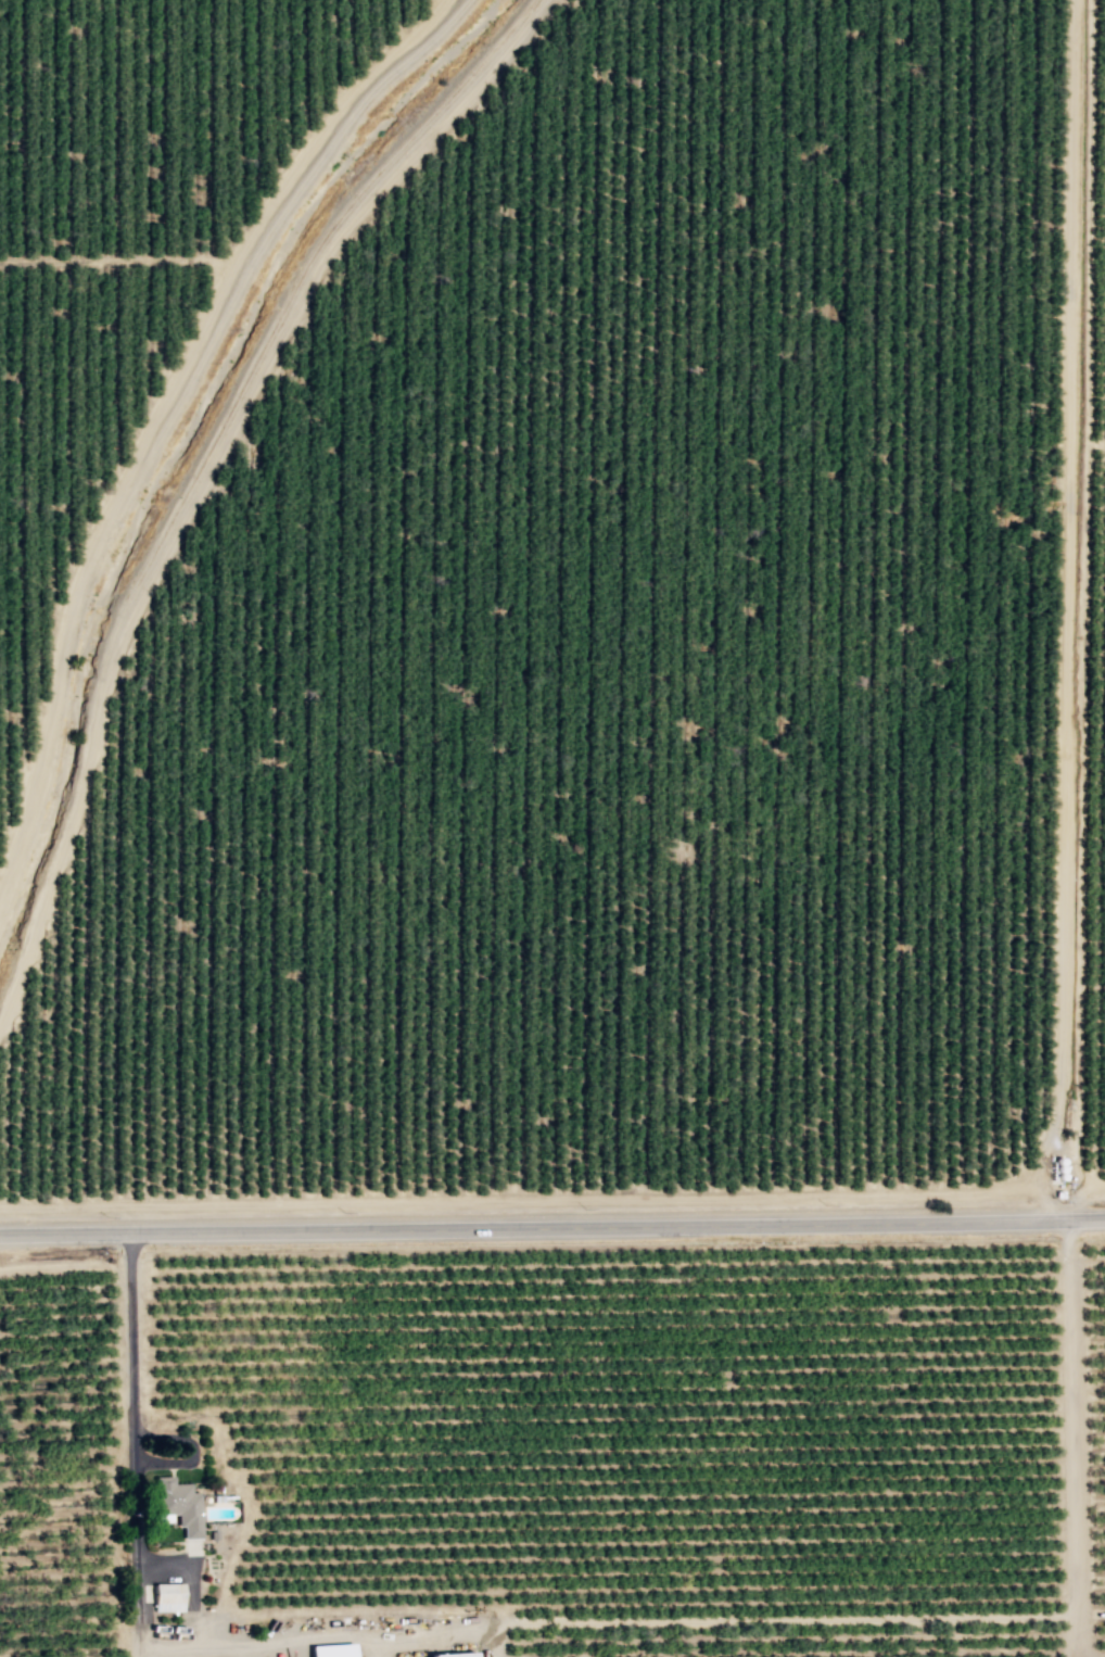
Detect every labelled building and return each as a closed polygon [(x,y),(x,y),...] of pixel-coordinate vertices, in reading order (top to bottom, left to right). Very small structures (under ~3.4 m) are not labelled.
[(201,1491),(193,1492),(192,1482),(175,1483),(175,1496),(162,1497),(163,1514),(181,1513),(183,1538),(204,1536),(201,1491)] [(358,1643),(314,1644),(314,1656),(359,1656),(358,1643)]
